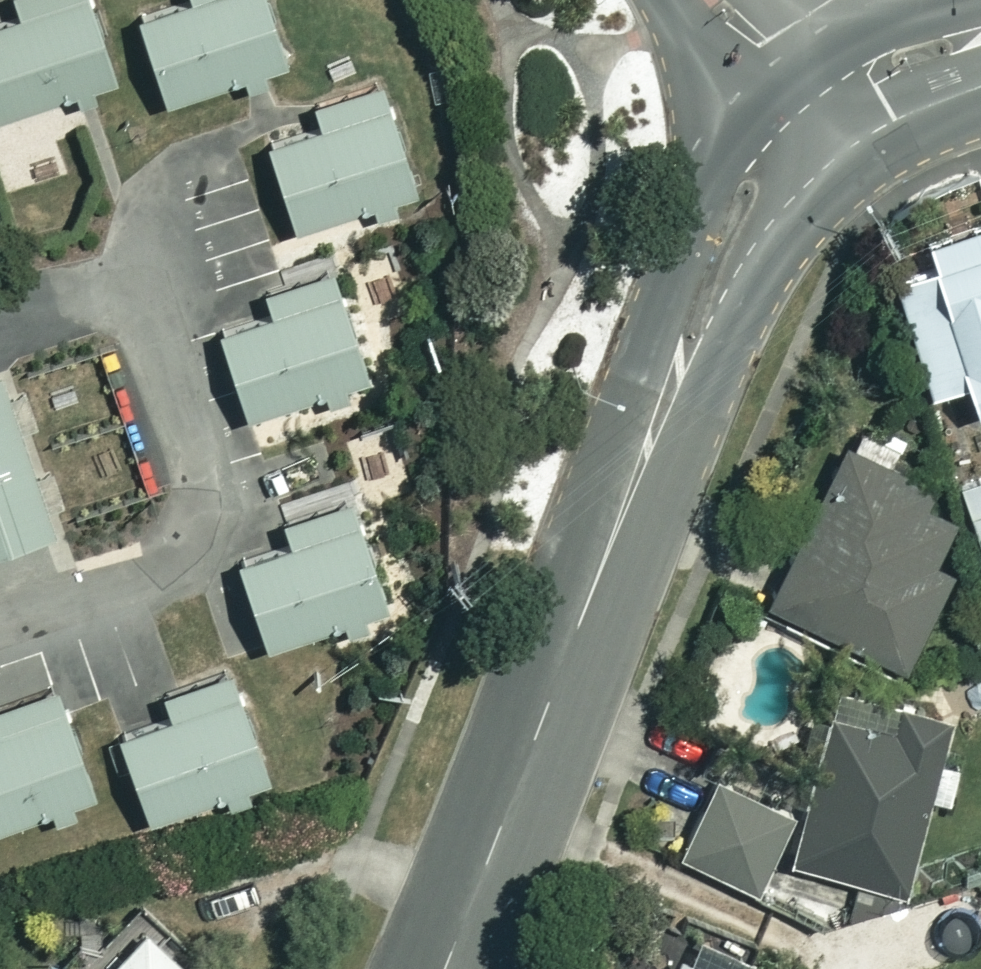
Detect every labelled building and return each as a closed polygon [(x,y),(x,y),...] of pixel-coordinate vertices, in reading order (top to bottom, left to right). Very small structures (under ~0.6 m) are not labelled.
[(0,15),(0,111),(70,88),(75,101),(79,99),(83,98),(89,96),(94,94),(90,81),(113,73),(88,0),(10,0),(14,11),(0,15)] [(132,13),(161,100),(241,73),(245,85),(257,82),(265,79),(260,66),(283,58),(264,0),(170,0),(132,13)] [(313,123),(261,141),(290,228),(293,226),(370,201),(374,213),(387,209),(394,207),(389,194),(412,186),(376,78),(306,101),(310,113),(313,123)] [(932,247),(939,271),(899,284),(937,401),(971,390),(980,419),(980,231),(932,247)] [(266,311),(217,327),(217,329),(238,387),(247,413),(323,388),(327,401),(346,395),(342,381),(365,374),(329,265),(285,280),(259,289),(266,311)] [(52,530),(44,505),(62,499),(50,464),(32,470),(17,426),(35,420),(23,385),(5,391),(0,375),(0,547),(52,530)] [(922,567),(955,489),(848,443),(776,610),(925,674),(963,585),(922,567)] [(964,490),(980,542),(980,484),(964,490)] [(284,539),(231,557),(239,581),(260,643),(319,623),(340,616),(345,629),(364,623),(360,609),(383,602),(347,493),(283,515),(276,517),(284,539)] [(120,728),(113,730),(142,817),(223,790),(227,802),(246,796),(242,783),(265,775),(229,667),(177,684),(159,690),(166,712),(120,728)] [(49,805),(54,818),(73,811),(69,798),(92,791),(65,711),(55,682),(0,701),(0,822),(49,805)] [(951,734),(848,702),(801,857),(904,888),(951,734)] [(796,819),(717,785),(685,861),(764,895),(796,819)] [(141,920),(94,968),(193,968),(141,920)]
